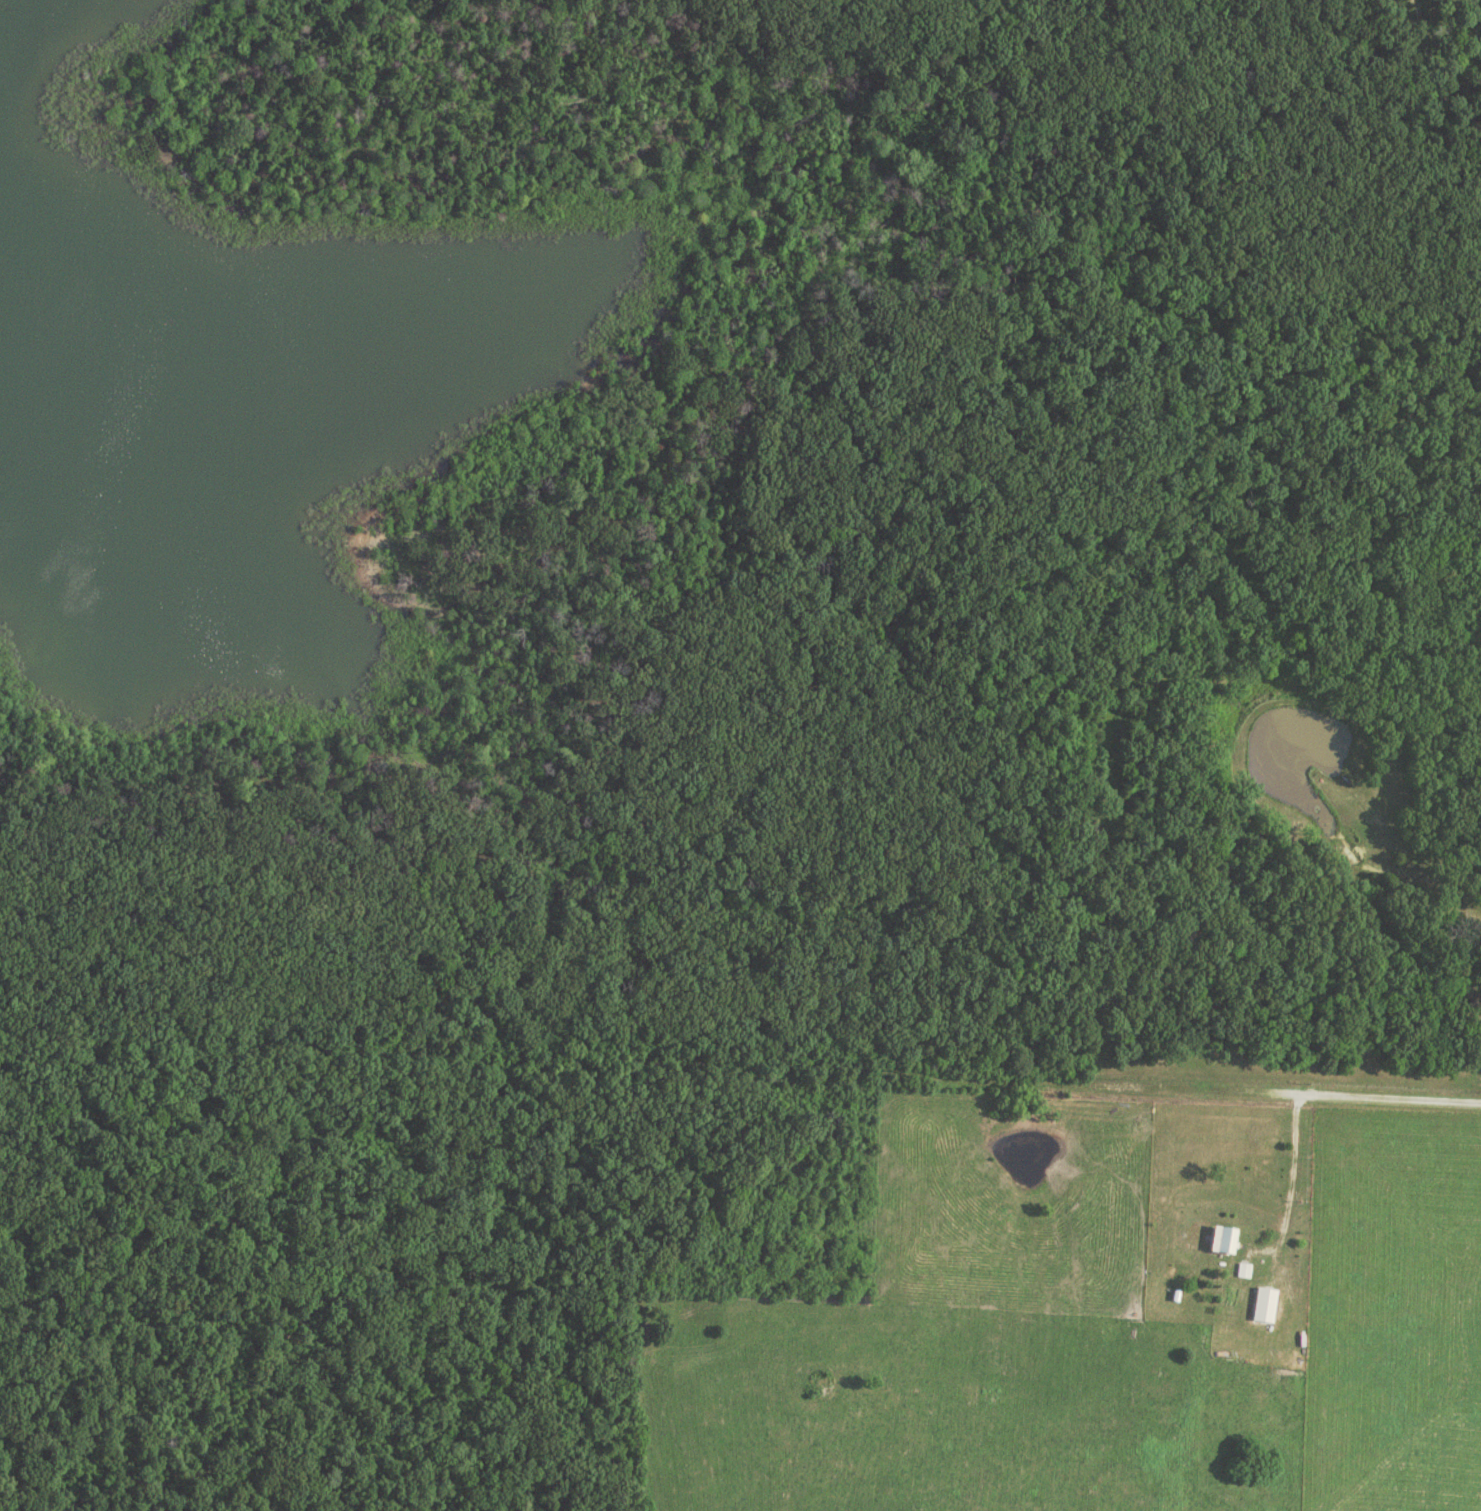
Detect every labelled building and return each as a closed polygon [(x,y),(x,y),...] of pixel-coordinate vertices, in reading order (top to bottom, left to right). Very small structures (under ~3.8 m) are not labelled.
[(1236,1256),(1238,1230),(1214,1228),(1211,1254),(1236,1256)]
